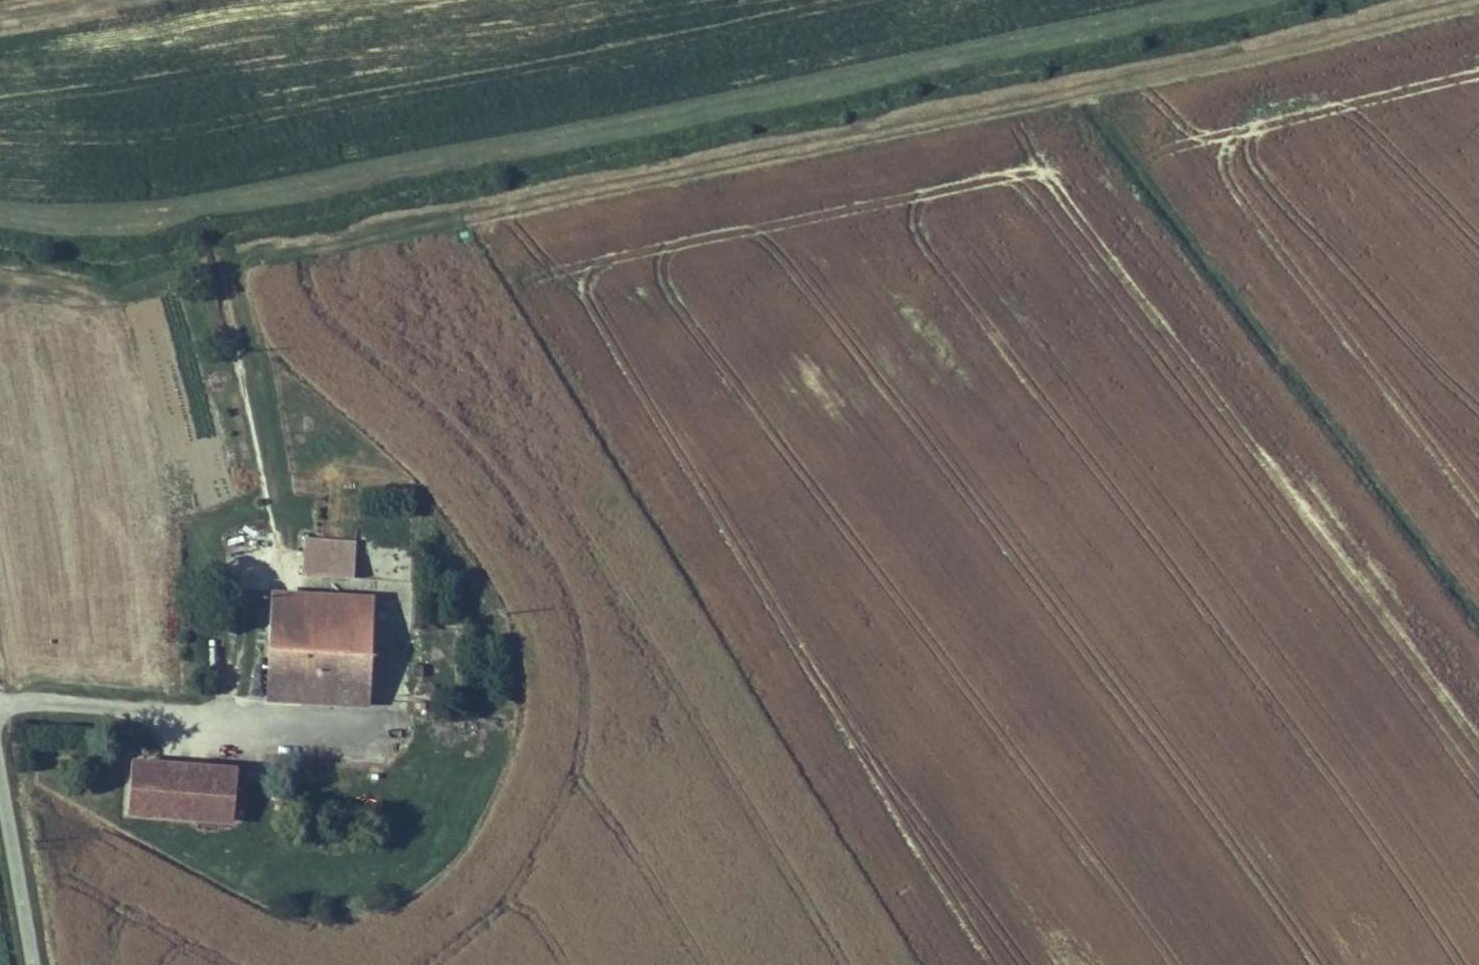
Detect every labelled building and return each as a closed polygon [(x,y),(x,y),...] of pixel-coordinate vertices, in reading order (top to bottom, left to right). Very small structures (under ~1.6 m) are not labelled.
[(356,542),(306,540),(305,576),(354,579),(356,542)] [(376,601),(275,596),(270,702),(371,707),(376,601)] [(239,772),(132,762),(127,817),(234,827),(239,772)]
